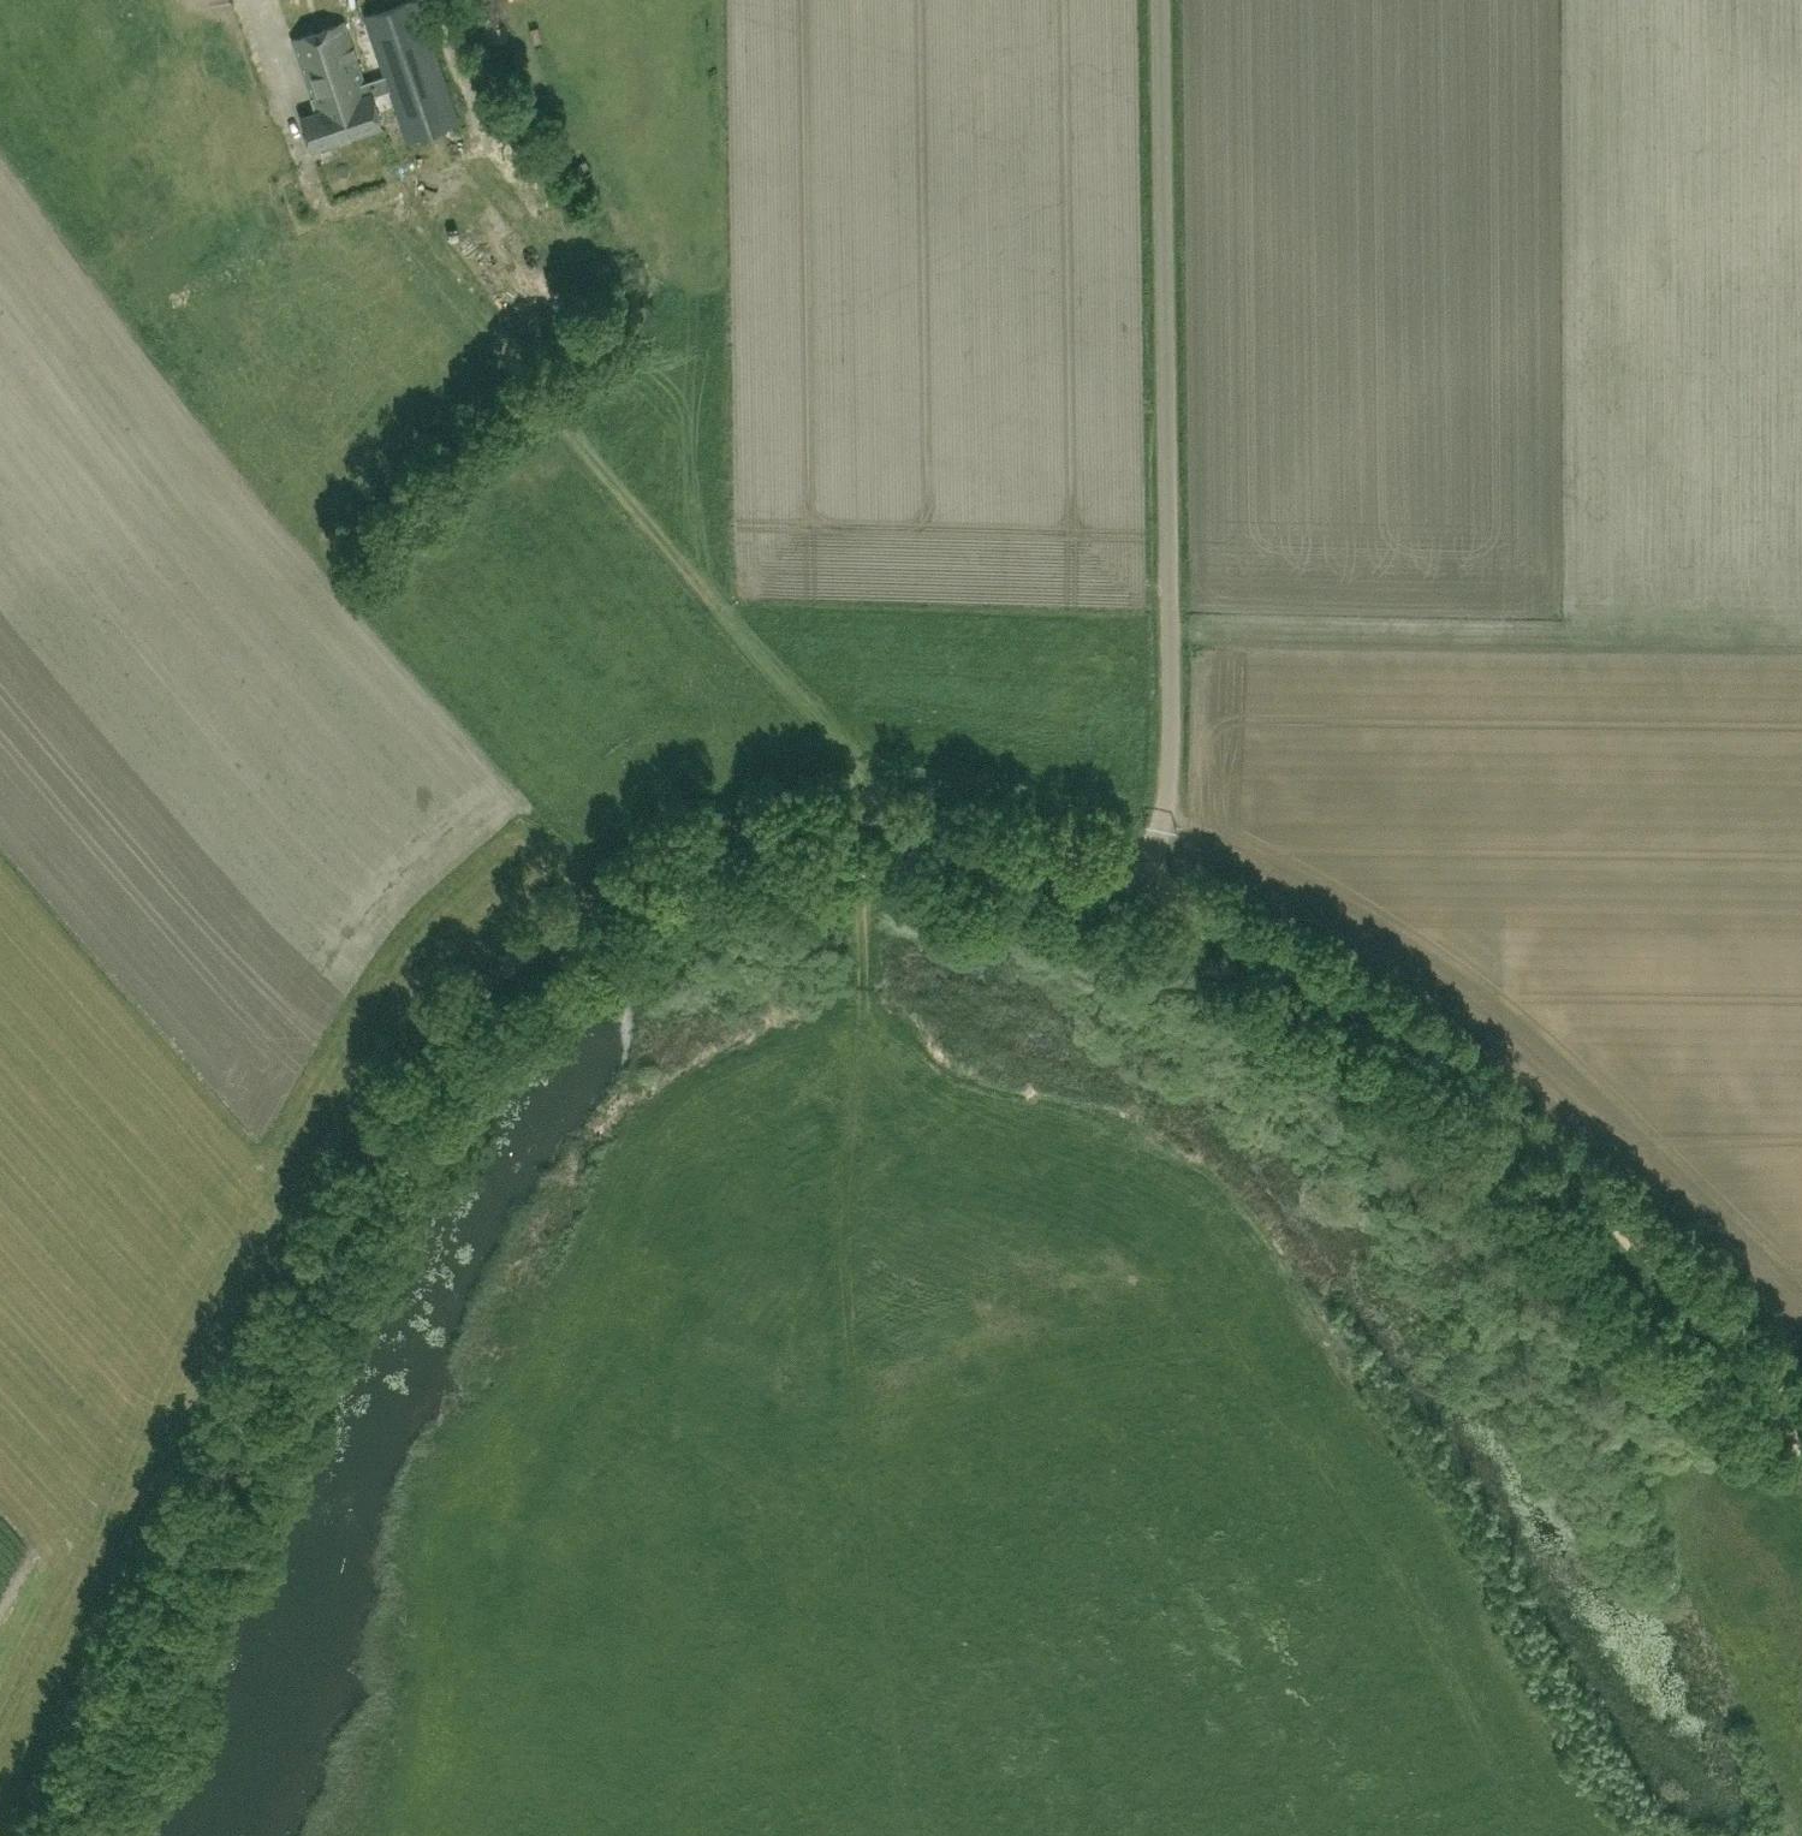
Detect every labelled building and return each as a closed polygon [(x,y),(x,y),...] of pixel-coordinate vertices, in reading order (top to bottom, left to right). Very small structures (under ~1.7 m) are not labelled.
[(365,14),(385,73),(364,81),(344,23),(294,40),(319,112),(305,117),(316,149),(384,126),(373,94),(390,88),(407,136),(459,117),(418,0),(405,0),(365,14)]
